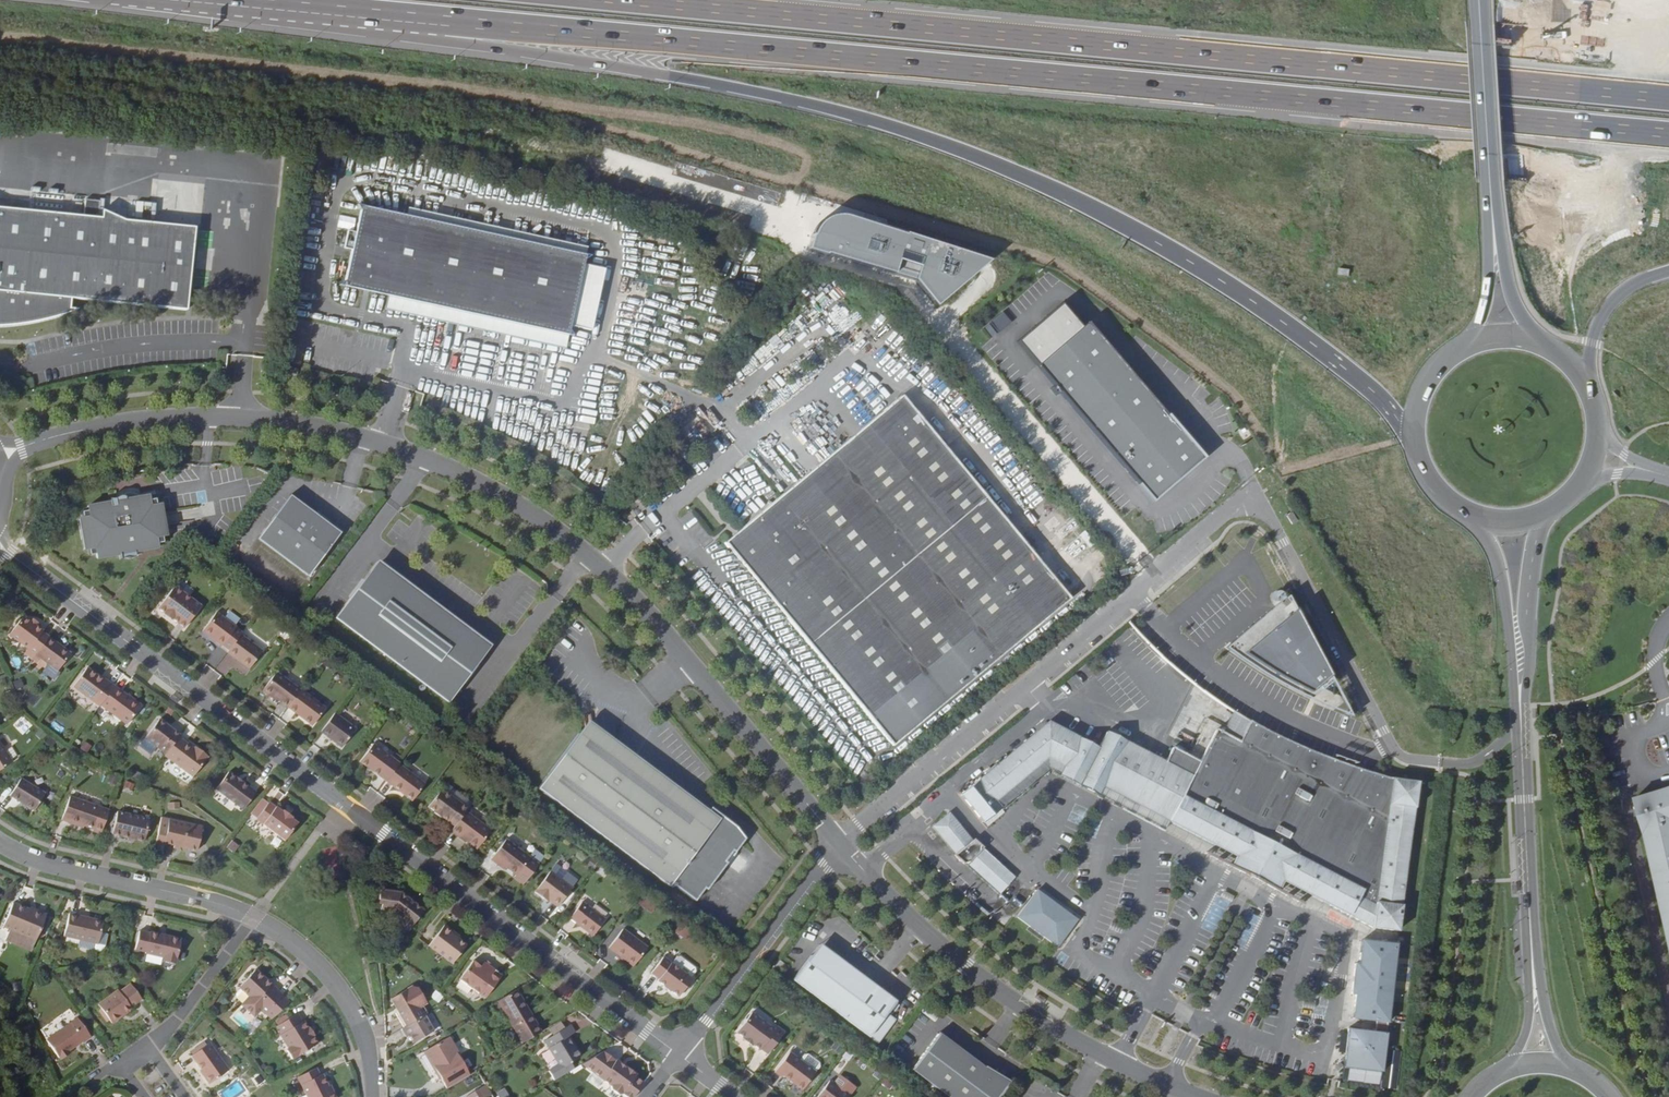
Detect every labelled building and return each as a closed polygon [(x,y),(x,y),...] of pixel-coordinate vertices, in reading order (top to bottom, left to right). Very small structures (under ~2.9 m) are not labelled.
[(87,201),(87,216),(97,216),(97,201),(87,201)] [(406,217),(585,255),(588,240),(409,201),(406,217)] [(585,255),(406,217),(356,206),(360,214),(356,235),(354,242),(352,253),(345,285),(339,288),(388,299),(567,337),(572,338),(568,333),(569,327),(583,266),(584,260),(589,257),(585,255)] [(0,209),(0,327),(16,327),(47,322),(79,312),(82,311),(73,310),(74,301),(190,313),(199,230),(0,209)] [(919,278),(941,304),(993,259),(847,213),(836,214),(826,219),(821,225),(817,232),(811,247),(919,278)] [(348,233),(344,251),(352,253),(354,242),(356,235),(348,233)] [(583,266),(569,327),(591,332),(604,270),(583,266)] [(388,299),(385,314),(564,352),(567,337),(388,299)] [(981,327),(991,338),(1009,323),(1000,312),(981,327)] [(1088,321),(1037,365),(1152,499),(1199,459),(1088,321)] [(752,536),(733,552),(788,616),(786,618),(892,746),(1068,600),(902,396),(744,527),(752,536)] [(116,500),(94,504),(95,509),(88,510),(89,517),(85,518),(91,548),(95,547),(97,554),(104,553),(105,557),(127,552),(128,556),(130,555),(132,554),(133,553),(136,553),(139,554),(142,554),(143,553),(146,551),(145,548),(165,544),(164,540),(171,538),(169,531),(173,530),(169,512),(167,500),(163,501),(161,494),(154,496),(153,491),(134,496),(133,493),(129,492),(127,493),(123,494),(121,495),(120,496),(118,497),(115,496),(116,500)] [(333,520),(320,511),(295,491),(261,536),(313,573),(345,529),(333,520)] [(323,507),(320,511),(333,520),(335,516),(323,507)] [(1292,512),(1286,516),(1291,524),(1297,521),(1292,512)] [(725,542),(733,552),(752,536),(744,527),(725,542)] [(384,562),(344,617),(452,696),(479,660),(492,642),(444,605),(438,612),(429,605),(434,598),(384,562)] [(364,575),(350,593),(358,599),(371,580),(364,575)] [(209,610),(182,590),(166,612),(172,617),(172,618),(179,623),(180,622),(192,631),(209,610)] [(444,605),(434,598),(429,605),(438,612),(444,605)] [(1309,699),(1331,681),(1285,598),(1226,649),(1309,699)] [(270,610),(265,606),(261,611),(266,614),(270,610)] [(36,653),(50,636),(43,631),(44,629),(38,624),(31,620),(24,614),(10,633),(29,647),(36,653)] [(245,629),(226,614),(212,633),(232,648),(232,647),(238,652),(249,636),(251,634),(245,630),(245,629)] [(31,620),(38,624),(40,621),(34,616),(31,620)] [(289,628),(285,633),(291,637),(295,632),(289,628)] [(302,634),(298,640),(302,643),(306,637),(302,634)] [(71,652),(50,636),(36,653),(33,657),(33,658),(38,662),(42,657),(58,669),(71,652)] [(271,654),(249,636),(238,652),(237,653),(259,670),(271,654)] [(26,652),(33,657),(36,653),(29,647),(26,652)] [(479,660),(466,678),(472,682),(486,664),(479,660)] [(115,685),(115,684),(106,678),(105,680),(89,668),(75,686),(100,705),(101,703),(115,685)] [(271,690),(297,709),(311,690),(285,671),(271,690)] [(128,694),(115,685),(101,703),(129,723),(142,705),(128,694)] [(311,690),(297,709),(305,715),(306,712),(312,716),(310,719),(322,727),(335,709),(311,690)] [(130,692),(128,694),(142,705),(143,703),(130,692)] [(1238,712),(1236,711),(1225,732),(1243,741),(1253,721),(1238,712)] [(344,713),(330,732),(337,738),(343,742),(351,749),(365,729),(344,713)] [(603,744),(622,740),(589,714),(579,726),(586,731),(600,730),(603,744)] [(178,736),(180,733),(161,719),(148,736),(159,744),(158,745),(166,752),(178,736)] [(1267,728),(1253,721),(1243,741),(1225,732),(1219,729),(1202,761),(1193,756),(1175,747),(1168,761),(1109,731),(1101,747),(1050,721),(961,794),(984,822),(996,812),(991,805),(1049,758),(1065,766),(1104,786),(1170,821),(1247,861),(1242,872),(1268,886),(1274,875),(1374,927),(1400,931),(1404,905),(1418,807),(1421,781),(1395,778),(1392,777),(1335,759),(1267,728)] [(712,809),(622,740),(603,744),(600,730),(586,731),(579,726),(537,782),(671,885),(674,881),(698,900),(708,886),(710,888),(731,860),(728,859),(737,849),(739,850),(749,836),(739,823),(715,805),(712,809)] [(199,751),(178,736),(166,752),(195,774),(210,755),(201,749),(199,751)] [(13,760),(0,739),(0,767),(13,760)] [(85,742),(81,750),(89,754),(93,746),(85,742)] [(407,766),(408,764),(382,745),(369,762),(395,782),(407,766)] [(1050,768),(1061,773),(1065,766),(1049,758),(991,805),(996,812),(1050,768)] [(407,766),(395,782),(421,802),(434,785),(407,766)] [(1104,786),(1065,766),(1061,773),(1060,775),(1099,796),(1100,794),(1104,786)] [(256,791),(229,771),(216,788),(244,808),(256,791)] [(46,791),(22,776),(11,793),(35,808),(46,791)] [(502,798),(508,790),(499,784),(494,791),(502,798)] [(1170,821),(1104,786),(1100,794),(1166,828),(1170,821)] [(475,812),(477,810),(450,790),(437,807),(444,813),(443,814),(450,818),(464,827),(475,812)] [(1636,802),(1640,818),(1641,818),(1653,876),(1655,876),(1657,889),(1656,890),(1662,922),(1664,922),(1667,935),(1666,935),(1668,952),(1668,794),(1667,795),(1667,793),(1636,802)] [(103,805),(72,794),(63,820),(80,826),(81,824),(95,829),(103,805)] [(253,812),(258,816),(268,803),(263,799),(253,812)] [(268,803),(258,816),(256,818),(284,839),(297,821),(291,817),(292,815),(285,810),(284,811),(269,801),(268,803)] [(119,809),(118,816),(114,832),(146,839),(151,816),(127,811),(119,809)] [(464,827),(461,831),(486,849),(500,831),(475,812),(464,827)] [(955,855),(972,841),(950,812),(932,826),(955,855)] [(184,846),(184,848),(188,849),(189,847),(198,849),(203,824),(172,817),(166,841),(176,844),(175,846),(180,847),(180,845),(184,846)] [(231,839),(227,846),(233,850),(238,844),(231,839)] [(955,855),(954,855),(961,862),(968,861),(979,851),(980,847),(980,845),(973,840),(972,841),(955,855)] [(508,864),(516,869),(526,877),(539,859),(515,841),(499,861),(507,866),(508,864)] [(968,861),(963,862),(1016,910),(1031,892),(980,847),(979,851),(968,861)] [(552,898),(556,902),(565,909),(580,889),(554,870),(538,890),(550,900),(552,898)] [(409,924),(422,906),(397,888),(377,886),(376,895),(380,896),(379,905),(391,906),(401,914),(399,917),(399,919),(399,920),(399,922),(400,924),(401,925),(403,925),(404,926),(406,926),(408,925),(409,924)] [(1031,892),(1014,915),(1054,944),(1074,918),(1035,888),(1031,892)] [(38,909),(15,900),(4,923),(24,932),(25,935),(31,937),(34,936),(38,937),(49,911),(39,907),(38,909)] [(605,921),(582,904),(570,919),(575,924),(592,938),(605,921)] [(107,918),(72,910),(68,934),(102,941),(107,918)] [(1247,911),(1240,927),(1250,932),(1258,917),(1247,911)] [(466,940),(460,936),(451,929),(452,928),(443,921),(428,941),(452,959),(466,940)] [(152,931),(142,928),(137,946),(148,949),(148,951),(166,955),(169,960),(174,962),(178,960),(185,937),(153,929),(152,931)] [(451,929),(460,936),(461,934),(452,928),(451,929)] [(646,950),(622,931),(607,949),(632,968),(646,950)] [(0,940),(1,941),(1,942),(2,943),(2,944),(2,945),(1,946),(1,947),(9,941),(0,936),(0,940)] [(1399,944),(1364,940),(1361,964),(1357,963),(1355,980),(1394,984),(1399,944)] [(9,941),(1,947),(0,948),(0,956),(9,941)] [(896,1002),(821,944),(792,982),(879,1045),(897,1020),(888,1014),(896,1002)] [(488,960),(483,956),(480,961),(472,955),(458,973),(479,989),(486,980),(492,985),(502,971),(488,960)] [(775,967),(782,973),(789,963),(782,958),(775,967)] [(690,981),(662,959),(650,975),(657,980),(656,982),(663,988),(668,992),(677,998),(679,994),(683,993),(687,987),(687,985),(690,981)] [(266,978),(268,975),(256,966),(240,985),(250,994),(244,1001),(243,1002),(256,1014),(262,1008),(267,1011),(285,990),(273,980),(271,982),(266,978)] [(145,995),(133,978),(101,1000),(112,1016),(115,1019),(135,1006),(133,1003),(145,995)] [(486,980),(479,989),(485,994),(492,985),(486,980)] [(1394,984),(1355,980),(1353,994),(1357,994),(1354,1018),(1378,1021),(1376,1032),(1388,1033),(1394,984)] [(411,994),(397,1003),(408,1021),(404,1024),(408,1031),(411,1030),(415,1037),(435,1026),(426,1011),(429,1009),(424,1001),(428,998),(419,983),(413,981),(406,985),(407,987),(411,994)] [(244,1001),(250,994),(240,985),(235,990),(235,993),(244,1001)] [(393,996),(397,1003),(411,994),(407,987),(406,985),(392,993),(393,996)] [(526,1004),(516,986),(497,998),(507,1015),(526,1004)] [(436,991),(432,998),(441,1003),(445,996),(436,991)] [(112,1016),(103,1004),(101,1006),(109,1018),(112,1016)] [(511,1021),(530,1010),(526,1004),(507,1015),(511,1021)] [(309,1027),(311,1026),(305,1016),(304,1017),(299,1010),(291,1015),(278,1023),(283,1031),(281,1032),(290,1045),(288,1046),(293,1056),(319,1040),(314,1032),(312,1033),(309,1027)] [(521,1039),(541,1028),(530,1010),(511,1021),(521,1039)] [(282,1017),(284,1019),(291,1015),(288,1011),(281,1015),(282,1017)] [(773,1030),(751,1014),(735,1033),(742,1038),(741,1040),(749,1046),(750,1045),(758,1051),(759,1049),(767,1055),(782,1034),(775,1028),(773,1030)] [(94,1034),(80,1015),(49,1037),(63,1057),(73,1050),(72,1047),(85,1039),(86,1041),(94,1034)] [(548,1029),(553,1037),(565,1030),(561,1022),(548,1029)] [(565,1030),(553,1037),(544,1042),(561,1070),(580,1058),(568,1038),(575,1034),(570,1026),(565,1030)] [(454,1028),(449,1031),(465,1059),(470,1056),(454,1028)] [(443,1029),(429,1037),(432,1042),(427,1045),(443,1072),(449,1082),(471,1069),(465,1059),(449,1031),(445,1033),(443,1029)] [(1376,1032),(1349,1029),(1344,1067),(1383,1072),(1388,1033),(1376,1032)] [(947,1096),(1000,1096),(1011,1083),(985,1067),(984,1068),(938,1033),(911,1069),(947,1096)] [(843,1048),(847,1042),(841,1038),(837,1043),(843,1048)] [(196,1051),(209,1041),(207,1039),(193,1049),(196,1051)] [(209,1071),(206,1072),(212,1080),(231,1067),(211,1039),(209,1041),(196,1051),(194,1053),(205,1066),(209,1071)] [(443,1072),(427,1045),(420,1049),(435,1076),(443,1072)] [(608,1048),(584,1061),(614,1082),(633,1096),(646,1079),(608,1048)] [(799,1061),(789,1054),(774,1073),(781,1079),(783,1076),(801,1090),(814,1073),(815,1071),(799,1061)] [(799,1061),(815,1071),(818,1067),(818,1064),(806,1055),(803,1055),(799,1061)] [(328,1084),(322,1071),(320,1072),(317,1065),(299,1074),(310,1096),(336,1096),(337,1094),(335,1091),(331,1090),(328,1084)] [(831,1077),(818,1095),(820,1096),(848,1096),(851,1092),(831,1077)]
